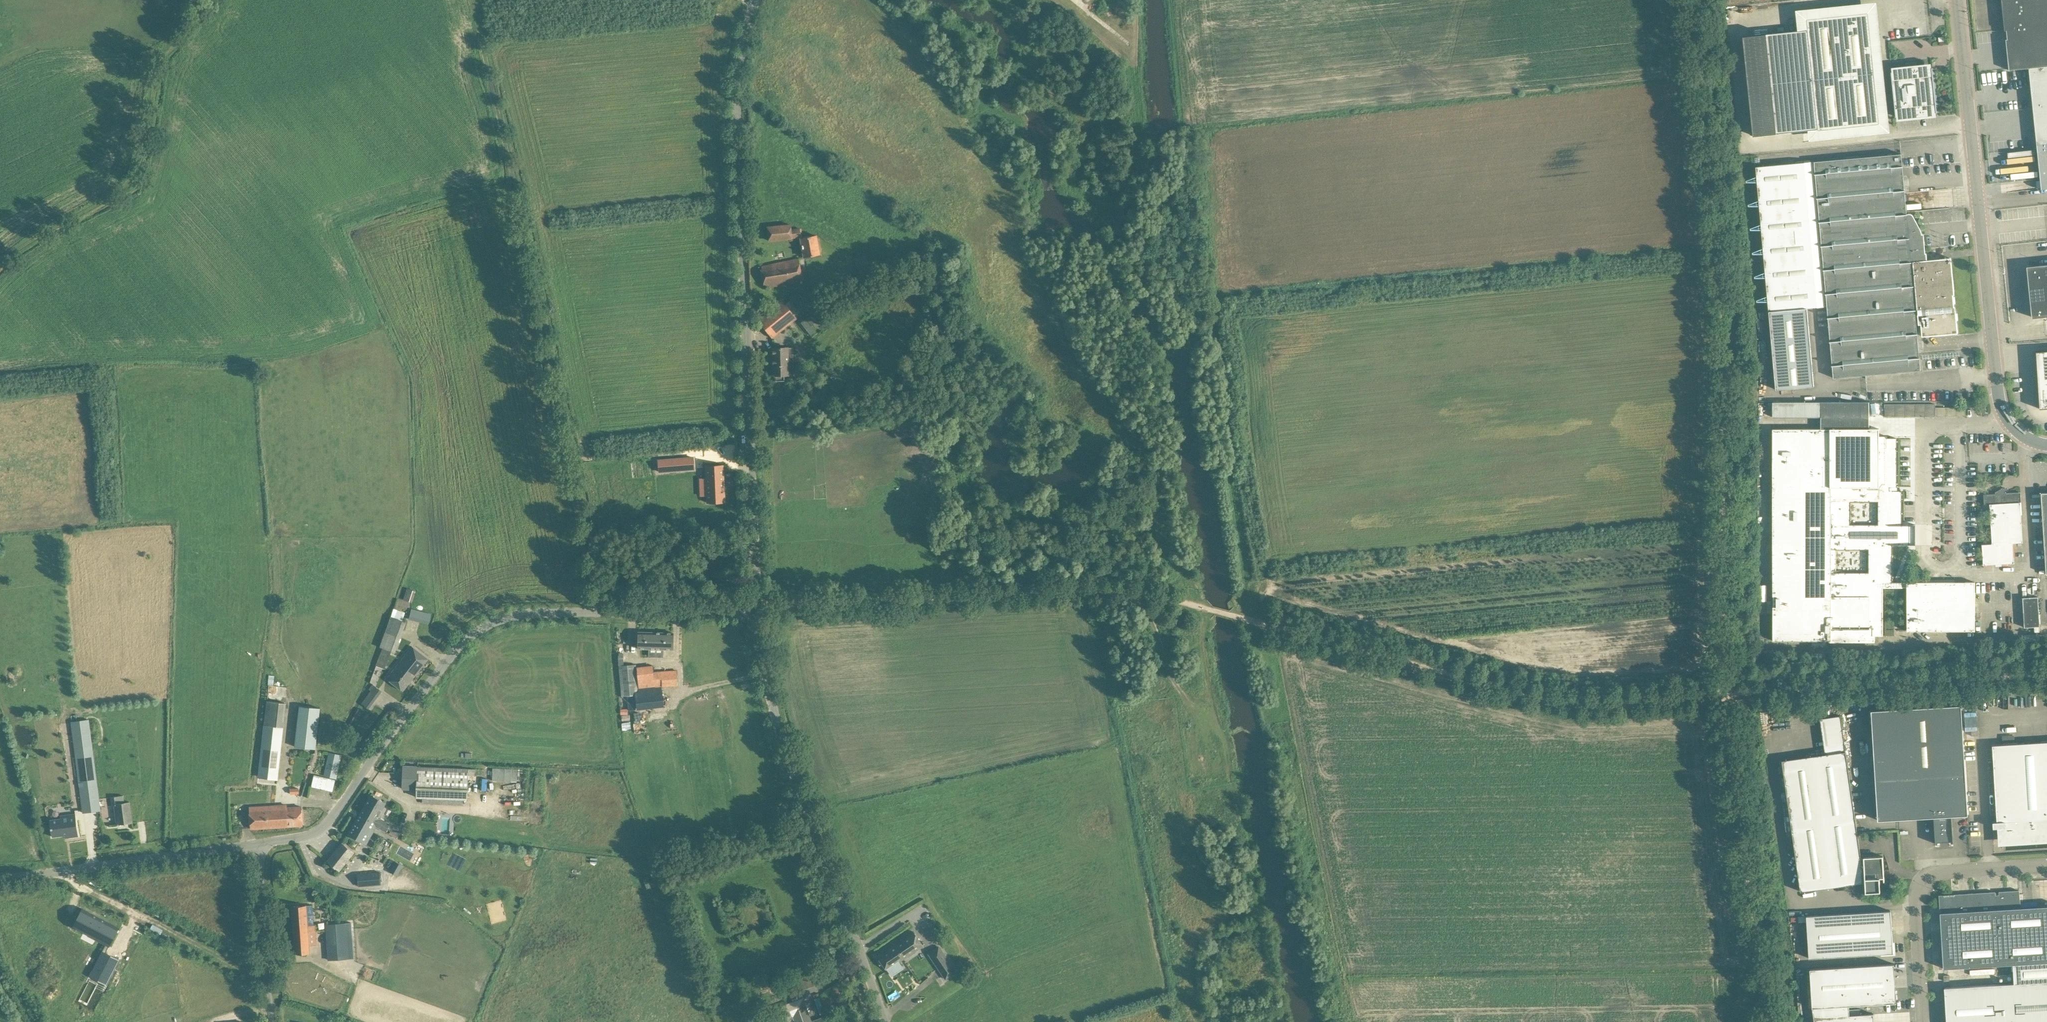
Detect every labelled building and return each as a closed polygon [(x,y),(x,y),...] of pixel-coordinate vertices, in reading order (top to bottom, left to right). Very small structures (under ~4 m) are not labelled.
[(2003,8),(2004,8),(2005,13),(2003,13),(2005,30),(2006,30),(2007,39),(2006,39),(2009,70),(2029,68),(2041,189),(2046,189),(2046,0),(2002,0),(2003,8)] [(1799,30),(1742,36),(1753,136),(1809,130),(1818,129),(1869,124),(1879,123),(1872,52),(1871,52),(1862,53),(1860,34),(1868,33),(1867,14),(1857,15),(1848,16),(1848,21),(1839,22),(1838,16),(1807,19),(1808,29),(1799,30)] [(1903,70),(1891,72),(1896,116),(1907,115),(1908,117),(1911,116),(1911,115),(1922,114),(1922,115),(1926,115),(1925,113),(1937,112),(1932,67),(1921,69),(1921,67),(1917,67),(1916,64),(1906,65),(1906,68),(1903,69),(1903,70)] [(1901,154),(1756,167),(1776,389),(1814,386),(1807,307),(1827,305),(1834,377),(1921,370),(1915,310),(1918,310),(1918,314),(1919,324),(1921,324),(1922,336),(1958,333),(1956,310),(1954,310),(1954,307),(1952,280),(1951,280),(1949,263),(1945,263),(1945,258),(1926,260),(1924,236),(1922,236),(1922,234),(1921,232),(1921,230),(1920,228),(1913,215),(1911,214),(1909,213),(1907,213),(1901,154)] [(790,224),(768,227),(770,241),(792,238),(790,224)] [(818,235),(801,238),(804,257),(821,254),(818,235)] [(798,258),(759,267),(763,288),(789,283),(789,286),(804,284),(798,258)] [(2046,315),(2046,264),(2029,265),(2034,317),(2046,315)] [(796,318),(789,308),(782,300),(758,320),(772,338),(796,318)] [(815,310),(800,321),(810,334),(816,330),(810,323),(820,315),(815,310)] [(784,375),(794,374),(793,347),(772,348),(773,375),(774,375),(774,381),(784,381),(784,375)] [(2036,351),(2036,353),(2038,353),(2041,406),(2040,406),(2040,409),(2046,408),(2046,351),(2036,351)] [(1879,428),(1869,428),(1869,402),(1773,402),(1773,417),(1821,417),(1821,429),(1772,429),(1773,641),(1831,641),(1831,626),(1873,626),(1873,636),(1883,636),(1883,587),(1907,587),(1907,631),(1975,631),(1975,582),(1892,582),(1892,535),(1902,535),(1902,491),(1897,491),(1897,438),(1887,438),(1887,443),(1883,443),(1883,448),(1879,448),(1879,428)] [(1934,415),(1934,403),(1885,404),(1885,416),(1934,415)] [(693,457),(658,460),(659,471),(694,468),(693,457)] [(722,465),(706,466),(708,503),(724,502),(722,465)] [(2021,512),(2020,502),(2020,492),(2006,493),(2003,487),(1995,492),(1995,494),(1984,494),(1984,504),(1990,504),(1992,544),(1983,544),(1984,564),(2014,563),(2013,543),(2023,542),(2021,520),(2021,512)] [(716,579),(727,591),(735,583),(724,571),(716,579)] [(407,588),(403,598),(412,602),(416,591),(407,588)] [(2038,597),(2023,597),(2024,627),(2040,626),(2038,597)] [(412,609),(409,618),(428,623),(431,614),(412,609)] [(377,664),(387,667),(390,661),(391,661),(406,622),(392,616),(380,648),(382,649),(377,664)] [(638,632),(637,648),(673,649),(674,633),(638,632)] [(412,646),(387,678),(403,691),(428,659),(412,646)] [(621,694),(638,692),(636,664),(619,665),(621,694)] [(659,687),(678,685),(677,671),(654,672),(653,666),(637,668),(637,678),(640,695),(628,697),(629,709),(651,707),(652,711),(667,709),(665,692),(660,693),(659,687)] [(374,685),(362,703),(368,708),(382,691),(374,685)] [(278,778),(286,703),(268,701),(258,777),(278,778)] [(1963,815),(1968,815),(1961,705),(1871,710),(1878,820),(1912,818),(1912,815),(1934,814),(1935,843),(1938,843),(1938,842),(1949,841),(1951,841),(1951,843),(1953,842),(1952,813),(1963,812),(1963,815)] [(316,749),(319,719),(320,708),(299,706),(295,746),(313,748),(316,749)] [(358,708),(354,715),(361,720),(365,713),(358,708)] [(1866,892),(1881,891),(1880,878),(1884,878),(1884,880),(1885,880),(1883,856),(1864,857),(1861,858),(1841,716),(1820,719),(1825,754),(1782,760),(1801,891),(1865,882),(1866,892)] [(89,720),(72,722),(83,813),(100,810),(100,806),(89,720)] [(1993,745),(1997,821),(1993,822),(1993,828),(1998,827),(1998,832),(2004,831),(2004,839),(2046,836),(2046,742),(1993,745)] [(288,773),(293,774),(289,794),(302,797),(311,753),(298,750),(297,754),(292,753),(288,773)] [(329,753),(324,777),(327,778),(325,790),(332,791),(334,779),(336,780),(341,755),(329,753)] [(468,799),(468,782),(469,769),(403,766),(402,788),(416,789),(416,797),(468,799)] [(132,823),(130,802),(127,802),(126,794),(111,796),(112,804),(114,803),(115,808),(117,825),(132,823)] [(371,794),(348,834),(366,844),(376,826),(386,832),(390,824),(378,817),(386,803),(371,794)] [(774,816),(781,814),(777,804),(770,807),(774,816)] [(287,805),(249,807),(250,828),(303,825),(302,807),(287,808),(287,805)] [(60,819),(50,820),(52,836),(68,834),(68,837),(78,836),(75,814),(66,815),(65,815),(66,819),(61,820),(60,819)] [(384,836),(378,851),(389,855),(396,841),(384,836)] [(342,842),(327,861),(339,870),(354,852),(342,842)] [(379,872),(357,874),(359,886),(381,884),(379,872)] [(1939,898),(1940,909),(1941,909),(1941,912),(1940,912),(1944,968),(2013,964),(2046,962),(2046,906),(2021,907),(2020,890),(1999,891),(1999,895),(1996,895),(1995,892),(1959,894),(1959,897),(1957,899),(1952,899),(1950,897),(1939,898)] [(308,925),(307,915),(307,905),(291,906),(295,954),(310,953),(308,932),(316,931),(315,925),(308,925)] [(82,908),(72,927),(110,946),(119,928),(82,908)] [(1891,911),(1882,911),(1807,916),(1809,958),(1893,953),(1891,911)] [(328,961),(353,959),(350,926),(325,928),(328,961)] [(913,931),(877,956),(887,971),(923,946),(913,931)] [(945,979),(956,972),(939,946),(928,954),(945,979)] [(1945,988),(1946,1004),(1947,1021),(2046,1021),(2046,962),(2013,964),(2014,983),(1945,988)] [(1896,1002),(1894,963),(1893,963),(1893,964),(1883,964),(1810,968),(1813,1007),(1815,1021),(1874,1021),(1874,1013),(1850,1015),(1849,1005),(1896,1002)] [(767,985),(756,989),(759,995),(770,991),(767,985)] [(802,999),(793,1002),(776,1008),(780,1020),(794,1015),(796,1021),(811,1021),(802,999)] [(1737,1021),(1744,1021),(1742,1008),(1735,1010),(1737,1021)]
